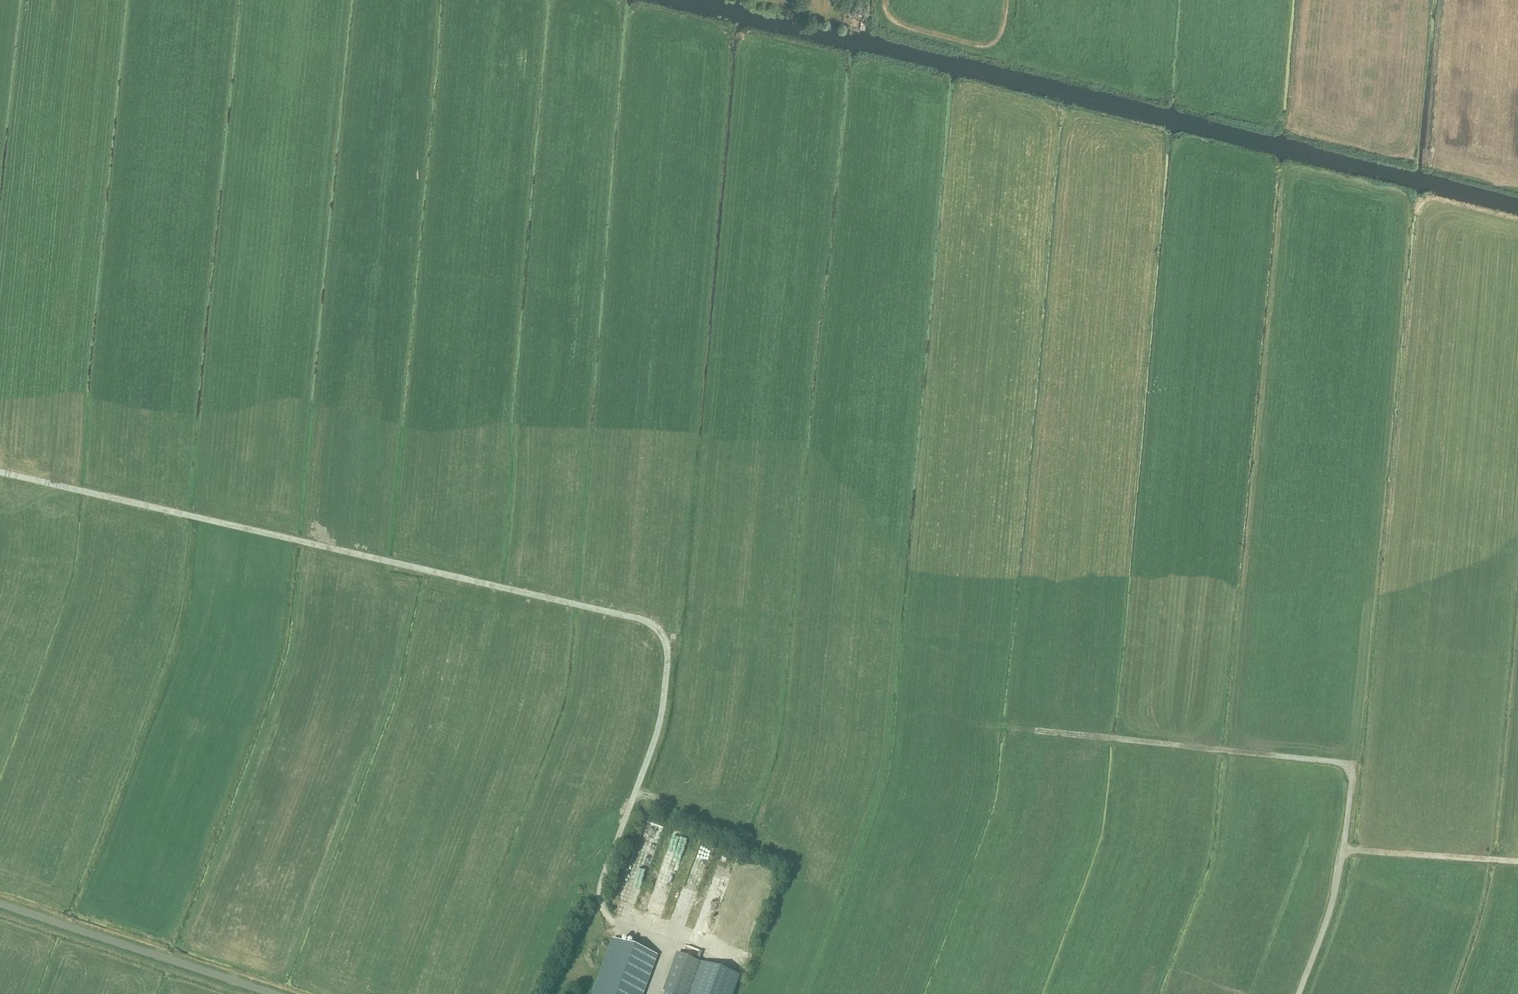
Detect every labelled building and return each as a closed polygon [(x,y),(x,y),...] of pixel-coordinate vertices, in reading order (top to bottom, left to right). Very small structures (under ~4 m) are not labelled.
[(657,956),(613,940),(593,993),(643,993),(657,956)] [(667,993),(668,993),(690,993),(702,963),(681,956),(667,993)] [(702,963),(690,993),(733,993),(740,977),(702,963)]
